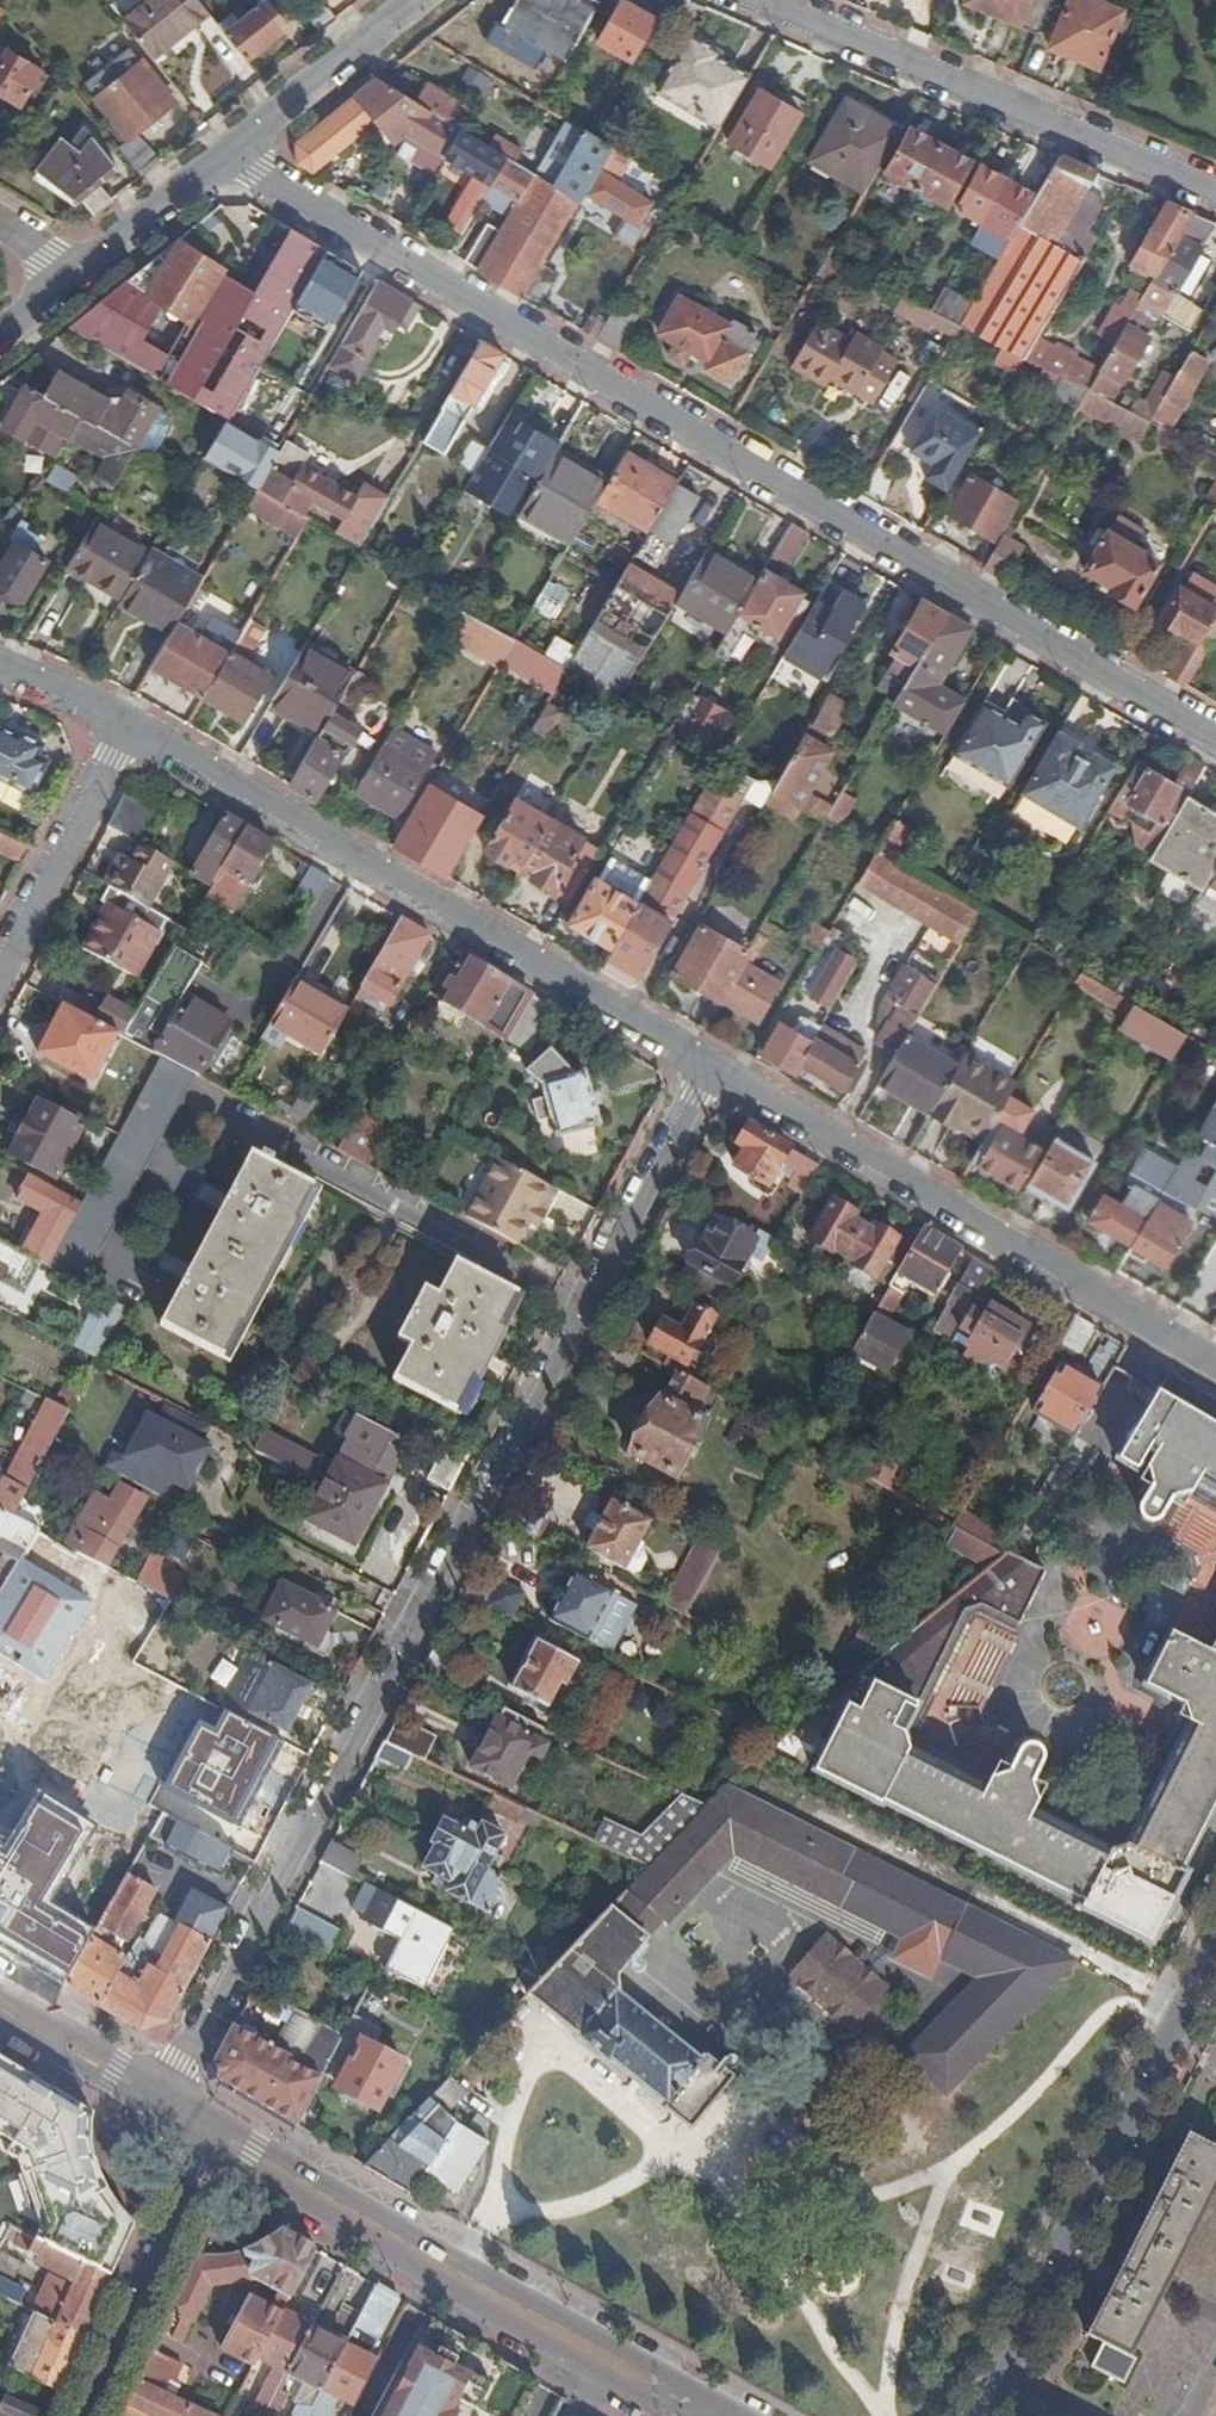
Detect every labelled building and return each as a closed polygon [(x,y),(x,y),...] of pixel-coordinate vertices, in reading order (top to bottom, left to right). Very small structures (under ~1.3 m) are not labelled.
[(201,0),(150,0),(126,20),(156,57),(189,30),(185,26),(207,8),(201,0)] [(324,0),(298,0),(322,30),(338,18),(324,0)] [(599,8),(584,0),(529,0),(528,1),(525,0),(518,0),(514,7),(513,7),(503,25),(568,63),(599,8)] [(633,59),(655,19),(635,9),(639,2),(635,0),(624,0),(601,42),(633,59)] [(968,4),(1039,35),(1054,0),(970,0),(968,4)] [(1124,13),(1093,0),(1072,0),(1051,49),(1099,70),(1124,13)] [(233,12),(220,23),(248,59),(280,33),(273,24),(279,19),(266,2),(241,22),(233,12)] [(721,126),(750,77),(716,57),(719,52),(693,37),(662,92),(721,126)] [(0,45),(0,92),(21,105),(42,71),(0,45)] [(131,142),(123,150),(143,175),(162,160),(139,136),(179,103),(145,62),(144,64),(132,50),(88,85),(100,99),(98,101),(131,142)] [(424,107),(378,79),(297,145),(299,162),(316,172),(376,120),(383,127),(376,132),(386,144),(393,140),(394,143),(408,131),(432,111),(424,107)] [(436,87),(424,107),(432,111),(461,130),(473,110),(436,87)] [(723,151),(765,177),(803,115),(766,93),(761,102),(755,99),(723,151)] [(866,192),(899,136),(868,119),(872,113),(848,100),(813,160),(866,192)] [(432,111),(408,131),(408,133),(446,157),(461,130),(432,111)] [(490,147),(461,130),(446,157),(478,175),(449,225),(465,236),(494,185),(510,158),(490,147)] [(918,189),(940,146),(911,131),(889,173),(918,189)] [(596,135),(589,132),(580,149),(568,169),(557,187),(582,202),(587,193),(615,147),(596,135)] [(81,196),(96,213),(113,199),(100,183),(119,169),(90,133),(77,149),(62,138),(38,171),(71,195),(74,192),(81,196)] [(510,158),(524,167),(528,160),(521,156),(525,151),(498,134),(490,147),(510,158)] [(568,169),(580,149),(573,144),(560,164),(568,169)] [(971,162),(940,146),(918,189),(948,205),(971,162)] [(655,170),(615,147),(587,193),(625,216),(615,237),(634,249),(648,224),(642,220),(654,202),(642,195),(655,170)] [(1038,234),(978,334),(1005,347),(1028,359),(1039,337),(1091,249),(1082,243),(1077,251),(1055,242),(1086,189),(1096,171),(1061,156),(1020,226),(1038,234)] [(494,185),(520,201),(536,174),(524,167),(510,158),(494,185)] [(973,223),(980,228),(1006,181),(982,167),(959,208),(976,217),(973,223)] [(582,202),(557,187),(536,174),(520,201),(480,269),(501,281),(526,296),(545,264),(582,202)] [(1006,181),(980,228),(988,232),(990,225),(1009,235),(1031,194),(1006,181)] [(1082,243),(1091,249),(1099,235),(1090,229),(1107,200),(1086,189),(1055,242),(1077,251),(1082,243)] [(1156,277),(1194,212),(1169,201),(1133,264),(1156,277)] [(1141,303),(1147,307),(1161,315),(1174,292),(1176,293),(1178,288),(1197,255),(1200,250),(1199,250),(1215,222),(1194,212),(1156,277),(1145,296),(1141,303)] [(260,367),(303,293),(329,248),(294,228),(259,290),(224,270),(225,268),(187,244),(200,232),(195,227),(162,253),(113,294),(73,326),(230,418),(246,390),(260,367)] [(338,313),(364,269),(345,258),(329,248),(303,293),(338,313)] [(1005,252),(996,269),(1002,272),(1011,256),(1005,252)] [(1197,255),(1178,288),(1190,295),(1209,261),(1197,255)] [(829,257),(819,274),(829,280),(840,262),(829,257)] [(561,273),(545,264),(526,296),(542,306),(561,273)] [(406,324),(420,301),(400,290),(381,278),(331,362),(359,378),(374,352),(368,348),(388,314),(406,324)] [(933,311),(963,326),(975,303),(946,287),(933,311)] [(1136,313),(1141,303),(1145,296),(1134,290),(1124,307),(1136,313)] [(731,380),(758,334),(734,320),(732,324),(682,298),(662,334),(679,343),(674,353),(674,358),(682,363),(687,360),(693,350),(712,361),(708,368),(731,380)] [(1102,370),(1090,391),(1111,401),(1122,380),(1125,382),(1148,340),(1147,338),(1157,321),(1144,313),(1147,307),(1141,303),(1136,313),(1133,317),(1119,341),(1102,370)] [(1104,332),(1119,341),(1133,317),(1118,308),(1104,332)] [(598,338),(607,321),(594,313),(584,330),(598,338)] [(835,377),(878,402),(902,362),(884,352),(886,349),(859,333),(855,341),(820,320),(795,363),(830,385),(835,377)] [(1039,337),(1028,359),(1055,372),(1090,391),(1102,370),(1077,357),(1079,353),(1059,342),(1057,347),(1039,337)] [(501,359),(505,351),(493,345),(484,340),(424,440),(439,449),(452,426),(457,429),(464,417),(467,418),(494,370),(503,375),(510,363),(501,359)] [(997,363),(1018,375),(1022,368),(1028,359),(1005,347),(997,363)] [(1167,398),(1153,423),(1172,433),(1212,362),(1194,351),(1177,381),(1167,398)] [(277,377),(260,367),(246,390),(263,400),(277,377)] [(1022,368),(1018,375),(1024,379),(1028,371),(1022,368)] [(60,371),(47,394),(84,415),(139,447),(162,408),(133,391),(123,408),(110,400),(111,399),(60,371)] [(1057,396),(1080,408),(1090,391),(1055,372),(1050,380),(1062,387),(1057,396)] [(1156,393),(1167,398),(1177,381),(1166,375),(1156,393)] [(47,394),(29,384),(5,424),(25,437),(27,434),(62,454),(70,440),(84,415),(47,394)] [(1090,391),(1080,408),(1144,442),(1153,423),(1134,413),(1111,401),(1090,391)] [(1134,413),(1153,423),(1167,398),(1156,393),(1149,405),(1141,401),(1134,413)] [(921,396),(864,494),(892,510),(905,487),(899,483),(931,428),(924,423),(935,404),(921,396)] [(84,415),(70,440),(108,462),(99,479),(115,488),(139,447),(84,415)] [(258,486),(280,449),(261,438),(260,440),(257,445),(244,438),(248,433),(228,421),(208,456),(258,486)] [(556,452),(561,444),(523,422),(517,432),(503,424),(492,445),(475,473),(467,486),(510,511),(533,473),(541,479),(556,452)] [(257,445),(260,440),(248,433),(244,438),(257,445)] [(362,547),(391,498),(364,482),(357,494),(304,463),(311,451),(288,437),(280,449),(258,486),(267,491),(306,514),(315,500),(346,518),(337,533),(362,547)] [(475,473),(492,445),(476,437),(460,464),(475,473)] [(652,527),(678,480),(627,451),(611,478),(600,497),(652,527)] [(567,552),(600,497),(611,478),(588,464),(586,470),(556,452),(541,479),(515,522),(567,552)] [(77,486),(51,471),(46,480),(73,495),(77,486)] [(951,514),(996,540),(1019,502),(975,474),(951,514)] [(701,494),(678,480),(652,527),(637,553),(659,566),(701,494)] [(311,517),(306,514),(267,491),(258,486),(247,506),(300,536),(311,517)] [(18,529),(21,523),(13,519),(10,524),(18,529)] [(148,558),(153,551),(97,519),(69,565),(126,598),(148,558)] [(792,561),(810,530),(794,521),(776,552),(792,561)] [(18,529),(10,524),(4,534),(5,535),(12,539),(18,529)] [(1111,592),(1135,606),(1160,564),(1110,534),(1087,571),(1114,587),(1111,592)] [(12,539),(5,535),(2,539),(9,543),(12,539)] [(1005,536),(987,566),(1007,578),(1025,547),(1005,536)] [(25,599),(48,559),(18,541),(0,572),(0,585),(25,599)] [(733,627),(757,585),(705,555),(682,595),(681,597),(733,627)] [(179,622),(199,588),(148,558),(126,598),(119,609),(169,638),(179,622)] [(681,597),(682,595),(629,565),(569,669),(621,699),(681,597)] [(807,590),(768,567),(757,585),(733,627),(718,652),(730,659),(746,632),(757,638),(763,627),(785,640),(802,612),(796,609),(807,590)] [(873,596),(833,571),(805,620),(845,644),(873,596)] [(1170,674),(1188,684),(1210,646),(1215,636),(1215,608),(1215,607),(1215,605),(1215,584),(1195,572),(1185,590),(1180,586),(1160,621),(1179,631),(1179,630),(1200,641),(1186,646),(1170,674)] [(892,667),(910,678),(949,613),(925,598),(895,649),(900,652),(892,667)] [(507,656),(517,638),(465,608),(449,635),(501,666),(507,656)] [(897,701),(948,732),(962,707),(936,691),(974,627),(949,613),(910,678),(897,701)] [(264,624),(252,617),(232,652),(205,697),(248,722),(263,696),(258,694),(270,674),(249,661),(244,658),(264,624)] [(232,652),(179,622),(169,638),(153,666),(205,697),(232,652)] [(244,658),(249,661),(268,627),(264,624),(244,658)] [(558,687),(569,669),(517,638),(507,656),(558,687)] [(357,675),(305,643),(272,701),(324,731),(357,675)] [(795,656),(787,651),(778,668),(786,672),(795,656)] [(360,670),(357,675),(324,731),(293,784),(317,799),(344,752),(348,756),(364,728),(347,718),(351,711),(354,712),(374,679),(360,670)] [(811,690),(776,670),(756,705),(790,725),(811,690)] [(814,724),(833,736),(852,704),(832,692),(814,724)] [(735,716),(704,698),(685,731),(707,743),(713,733),(722,738),(735,716)] [(1020,722),(985,702),(957,750),(1011,783),(1047,721),(1028,710),(1020,722)] [(34,795),(52,760),(42,755),(47,744),(21,730),(19,733),(0,723),(0,778),(34,795)] [(395,727),(357,791),(399,816),(437,752),(395,727)] [(1059,732),(1014,810),(1011,815),(1050,837),(1063,816),(1080,825),(1116,764),(1096,752),(1093,755),(1091,761),(1075,752),(1079,747),(1081,744),(1059,732)] [(775,790),(803,806),(813,812),(820,799),(809,793),(834,750),(807,735),(793,759),(780,780),(775,790)] [(759,781),(780,780),(793,759),(767,743),(748,774),(755,778),(759,781)] [(1091,761),(1093,755),(1079,747),(1075,752),(1091,761)] [(714,777),(724,760),(715,755),(705,772),(714,777)] [(1140,759),(1112,809),(1134,822),(1138,842),(1156,852),(1188,796),(1207,764),(1192,755),(1176,782),(1169,779),(1172,772),(1165,768),(1161,774),(1150,767),(1151,765),(1140,759)] [(725,829),(755,778),(748,774),(724,760),(714,777),(694,811),(725,829)] [(775,790),(769,801),(796,817),(803,806),(775,790)] [(827,820),(828,821),(838,826),(855,797),(844,791),(827,820)] [(1208,882),(1215,868),(1215,812),(1188,796),(1156,852),(1152,858),(1205,888),(1208,882)] [(523,865),(551,819),(517,798),(487,849),(508,863),(507,864),(514,868),(516,864),(522,867),(523,865)] [(448,875),(471,835),(454,825),(443,844),(426,833),(436,815),(419,805),(396,845),(423,861),(448,875)] [(653,880),(643,897),(675,916),(725,829),(694,811),(653,880)] [(454,825),(436,815),(426,833),(443,844),(454,825)] [(249,828),(228,816),(194,874),(214,886),(249,828)] [(897,818),(878,851),(893,860),(913,827),(897,818)] [(533,876),(572,900),(591,867),(574,857),(585,839),(551,819),(523,865),(522,867),(528,871),(526,875),(531,879),(533,876)] [(274,843),(249,828),(214,886),(208,897),(236,913),(252,885),(258,888),(268,872),(260,867),(274,843)] [(24,861),(32,845),(3,830),(0,835),(0,849),(24,861)] [(148,907),(174,862),(142,843),(140,842),(131,857),(125,854),(108,883),(112,886),(148,907)] [(964,942),(982,912),(950,893),(893,860),(878,851),(861,880),(964,942)] [(1208,882),(1215,887),(1215,868),(1208,882)] [(612,949),(639,903),(643,897),(653,880),(642,874),(635,884),(639,887),(636,892),(630,888),(627,893),(598,876),(569,924),(612,949)] [(1208,882),(1205,888),(1201,894),(1215,903),(1215,887),(1208,882)] [(170,919),(148,907),(112,886),(107,895),(110,903),(86,946),(138,975),(150,953),(170,919)] [(623,979),(634,986),(672,921),(639,903),(612,949),(601,966),(623,979)] [(1048,918),(1033,942),(1041,947),(1056,922),(1048,918)] [(432,936),(404,919),(350,1011),(360,1017),(369,1002),(365,999),(369,992),(391,1005),(432,936)] [(749,949),(721,999),(761,1022),(788,975),(782,971),(778,977),(753,963),(757,955),(760,955),(775,926),(766,920),(749,949)] [(809,935),(823,944),(826,939),(831,930),(816,922),(809,935)] [(675,972),(721,999),(749,949),(704,923),(675,972)] [(219,969),(235,944),(226,939),(211,965),(219,969)] [(798,986),(811,993),(829,1004),(857,957),(826,939),(823,944),(798,986)] [(204,961),(179,946),(139,1013),(126,1036),(165,1056),(196,1073),(202,1075),(232,1022),(189,997),(174,1025),(170,1022),(204,961)] [(440,998),(484,1025),(510,981),(465,956),(440,998)] [(886,1044),(899,1052),(904,1044),(921,1015),(920,1012),(938,982),(909,965),(886,1005),(883,1026),(889,1029),(885,1036),(886,1044)] [(1152,978),(1143,993),(1158,1003),(1175,975),(1159,966),(1152,978)] [(1121,993),(1137,1002),(1143,993),(1152,978),(1135,969),(1121,993)] [(1129,1014),(1137,1002),(1121,993),(1085,972),(1078,983),(1129,1014)] [(484,1025),(507,1039),(533,995),(523,989),(510,981),(484,1025)] [(798,986),(788,1004),(800,1011),(811,993),(798,986)] [(320,1007),(291,991),(271,1024),(325,1055),(349,1012),(325,998),(320,1007)] [(528,1051),(555,1007),(533,995),(507,1039),(528,1051)] [(97,1020),(119,1032),(126,1036),(139,1013),(111,998),(97,1020)] [(1123,1026),(1174,1056),(1187,1032),(1137,1002),(1129,1014),(1123,1026)] [(97,1020),(66,1003),(40,1052),(93,1080),(119,1032),(97,1020)] [(764,1053),(797,1072),(802,1063),(814,1041),(782,1023),(764,1053)] [(814,1041),(802,1063),(852,1092),(867,1067),(861,1063),(867,1053),(823,1026),(814,1041)] [(879,1087),(930,1117),(933,1112),(955,1075),(904,1044),(899,1052),(879,1087)] [(559,1136),(601,1124),(587,1072),(576,1075),(553,1049),(528,1070),(544,1085),(547,1096),(533,1100),(540,1121),(553,1117),(559,1136)] [(990,1133),(1013,1094),(1019,1084),(968,1054),(955,1075),(933,1112),(959,1128),(965,1118),(990,1133)] [(165,1056),(122,1134),(104,1167),(85,1201),(51,1264),(84,1281),(196,1073),(165,1056)] [(984,1143),(974,1161),(1019,1188),(1043,1147),(1023,1135),(1037,1110),(1013,1094),(990,1133),(984,1143)] [(42,1100),(27,1127),(72,1151),(86,1124),(42,1100)] [(1173,1176),(1166,1188),(1215,1217),(1215,1104),(1173,1176)] [(362,1112),(340,1148),(356,1157),(361,1148),(373,1154),(389,1127),(362,1112)] [(959,1128),(984,1143),(990,1133),(965,1118),(959,1128)] [(820,1164),(751,1124),(740,1144),(748,1149),(738,1167),(769,1186),(783,1161),(798,1169),(790,1183),(804,1191),(820,1164)] [(72,1151),(27,1127),(13,1154),(58,1177),(72,1151)] [(1057,1137),(1030,1183),(1069,1206),(1092,1167),(1099,1171),(1103,1164),(1057,1137)] [(317,1183),(255,1150),(162,1323),(224,1357),(243,1323),(246,1324),(302,1220),(299,1218),(317,1183)] [(468,1216),(518,1243),(531,1220),(537,1208),(543,1211),(555,1187),(500,1156),(468,1216)] [(1163,1193),(1166,1188),(1173,1176),(1146,1161),(1123,1202),(1106,1193),(1090,1218),(1134,1244),(1163,1193)] [(85,1201),(33,1173),(21,1196),(47,1211),(37,1230),(26,1250),(49,1262),(51,1264),(85,1201)] [(1134,1244),(1130,1249),(1145,1258),(1148,1253),(1166,1264),(1191,1220),(1165,1205),(1170,1197),(1163,1193),(1134,1244)] [(846,1256),(863,1225),(854,1220),(857,1213),(836,1201),(812,1241),(834,1254),(836,1250),(846,1256)] [(537,1208),(531,1220),(540,1225),(547,1213),(543,1211),(537,1208)] [(747,1259),(757,1240),(718,1219),(704,1244),(700,1242),(690,1262),(734,1285),(742,1270),(747,1272),(752,1262),(747,1259)] [(875,1279),(900,1238),(878,1225),(874,1231),(863,1225),(846,1256),(856,1262),(854,1266),(875,1279)] [(26,1250),(37,1230),(29,1226),(18,1246),(26,1250)] [(868,1329),(853,1353),(889,1372),(912,1333),(887,1320),(911,1279),(937,1294),(963,1248),(954,1243),(926,1227),(915,1247),(891,1288),(868,1329)] [(26,1292),(34,1274),(40,1277),(49,1262),(26,1250),(18,1246),(0,1237),(0,1278),(26,1292)] [(891,1288),(915,1247),(900,1238),(875,1279),(891,1288)] [(978,1298),(995,1267),(976,1256),(959,1285),(972,1293),(946,1336),(953,1340),(978,1298)] [(502,1326),(520,1292),(457,1259),(439,1293),(426,1286),(399,1337),(413,1344),(394,1379),(456,1412),(488,1354),(495,1357),(509,1330),(502,1326)] [(972,1293),(959,1285),(933,1329),(946,1336),(972,1293)] [(127,1304),(104,1292),(76,1345),(99,1357),(127,1304)] [(953,1340),(936,1370),(954,1381),(962,1366),(970,1370),(977,1372),(982,1373),(986,1374),(997,1373),(995,1364),(1003,1369),(1029,1326),(991,1303),(989,1305),(978,1298),(953,1340)] [(671,1355),(666,1364),(681,1373),(700,1383),(706,1372),(691,1364),(716,1316),(697,1306),(685,1329),(665,1320),(652,1344),(671,1355)] [(1082,1351),(1096,1327),(1077,1315),(1059,1346),(1073,1353),(1082,1351)] [(1076,1436),(1103,1389),(1063,1366),(1037,1413),(1076,1436)] [(1,1372),(0,1374),(0,1390),(23,1403),(31,1388),(1,1372)] [(700,1383),(681,1373),(666,1400),(664,1399),(635,1452),(678,1477),(712,1414),(699,1408),(709,1388),(700,1383)] [(1133,1468),(1171,1397),(1154,1386),(1113,1456),(1133,1468)] [(31,1388),(23,1403),(32,1408),(40,1393),(31,1388)] [(1171,1397),(1133,1468),(1138,1471),(1134,1478),(1145,1485),(1135,1500),(1131,1505),(1129,1509),(1130,1516),(1132,1521),(1136,1528),(1141,1531),(1146,1532),(1151,1533),(1157,1532),(1161,1531),(1165,1528),(1168,1524),(1179,1506),(1182,1507),(1189,1495),(1191,1496),(1215,1511),(1215,1423),(1171,1397)] [(71,1409),(49,1398),(1,1486),(0,1486),(0,1508),(14,1516),(55,1439),(71,1409)] [(251,1422),(241,1440),(321,1483),(373,1511),(410,1443),(357,1414),(357,1415),(349,1412),(338,1432),(346,1436),(329,1467),(324,1464),(325,1462),(251,1422)] [(464,1464),(442,1452),(425,1483),(448,1496),(464,1464)] [(861,1456),(853,1468),(877,1482),(884,1468),(874,1463),(861,1456)] [(100,1490),(68,1544),(108,1566),(149,1496),(124,1481),(114,1498),(100,1490)] [(373,1511),(321,1483),(302,1517),(355,1545),(373,1511)] [(515,1500),(505,1519),(536,1536),(545,1519),(543,1514),(515,1500)] [(590,1549),(628,1569),(629,1568),(637,1572),(642,1570),(648,1561),(647,1554),(639,1549),(654,1522),(616,1502),(607,1518),(600,1515),(593,1528),(600,1531),(590,1549)] [(14,1516),(0,1508),(0,1549),(22,1560),(40,1529),(14,1516)] [(999,1532),(963,1512),(959,1519),(955,1526),(959,1529),(991,1546),(999,1532)] [(19,1564),(0,1596),(0,1745),(108,1566),(68,1544),(40,1529),(22,1560),(19,1564)] [(989,1567),(1006,1555),(991,1546),(959,1529),(950,1545),(989,1567)] [(667,1603),(689,1614),(727,1546),(705,1534),(667,1603)] [(953,1656),(1047,1579),(1006,1555),(989,1567),(907,1636),(899,1641),(889,1651),(904,1670),(941,1639),(953,1656)] [(19,1564),(5,1556),(0,1563),(0,1596),(19,1564)] [(150,1559),(138,1581),(173,1600),(185,1578),(150,1559)] [(466,1592),(515,1616),(528,1593),(502,1580),(500,1583),(477,1572),(466,1592)] [(553,1619),(591,1639),(616,1592),(595,1581),(596,1579),(593,1578),(593,1579),(579,1572),(553,1619)] [(325,1634),(337,1611),(296,1589),(286,1607),(278,1610),(272,1608),(265,1619),(308,1641),(304,1646),(323,1656),(329,1654),(334,1646),(332,1637),(325,1634)] [(616,1592),(591,1639),(609,1650),(635,1602),(616,1592)] [(158,1673),(195,1612),(173,1600),(136,1662),(158,1673)] [(851,1682),(889,1651),(899,1641),(857,1619),(840,1649),(848,1654),(840,1668),(851,1682)] [(1145,1943),(1182,1876),(1176,1873),(1215,1800),(1215,1641),(1215,1642),(1207,1650),(1167,1630),(1140,1684),(1180,1704),(1185,1722),(1191,1725),(1130,1849),(1123,1845),(1105,1851),(1101,1859),(1024,1820),(1035,1800),(1032,1799),(1027,1783),(1039,1761),(1039,1756),(1039,1754),(1038,1752),(1036,1749),(1035,1747),(1034,1746),(1032,1745),(1030,1744),(1028,1743),(1025,1743),(1024,1743),(1022,1743),(1020,1744),(1018,1745),(1016,1746),(1014,1748),(1012,1750),(1001,1772),(985,1776),(980,1787),(905,1749),(898,1732),(913,1704),(865,1681),(851,1709),(840,1703),(803,1773),(874,1806),(875,1803),(971,1852),(1079,1903),(1076,1910),(1145,1943)] [(580,1660),(542,1640),(517,1688),(551,1706),(563,1683),(567,1685),(580,1660)] [(438,1646),(427,1667),(456,1682),(463,1668),(460,1659),(438,1646)] [(230,1703),(255,1654),(251,1651),(225,1700),(230,1703)] [(314,1685),(255,1654),(230,1703),(290,1733),(314,1685)] [(544,1759),(557,1735),(507,1709),(502,1720),(500,1719),(476,1766),(514,1787),(532,1752),(544,1759)] [(388,1740),(416,1754),(429,1760),(440,1737),(401,1715),(388,1740)] [(287,1802),(312,1756),(273,1735),(258,1763),(271,1770),(253,1803),(279,1817),(287,1802)] [(388,1740),(379,1757),(408,1772),(416,1754),(388,1740)] [(755,1798),(729,1785),(710,1805),(652,1867),(598,1922),(563,1958),(545,1977),(530,1994),(579,2033),(578,2036),(610,2062),(613,2061),(668,2104),(666,2107),(693,2128),(736,2076),(708,2054),(704,2058),(619,1991),(616,1976),(663,1921),(667,1924),(737,1852),(906,1938),(896,1957),(931,1975),(942,1956),(981,1978),(904,2055),(949,2098),(1076,1961),(755,1798)] [(47,1975),(66,1987),(99,1930),(45,1897),(92,1820),(46,1792),(0,1867),(0,1946),(47,1975)] [(652,1867),(710,1805),(688,1795),(647,1837),(608,1819),(597,1840),(652,1867)] [(221,1843),(165,1813),(152,1837),(222,1875),(232,1855),(253,1867),(256,1861),(221,1843)] [(436,1841),(441,1843),(498,1871),(501,1865),(493,1861),(507,1833),(486,1822),(483,1827),(474,1823),(470,1830),(447,1819),(436,1841)] [(352,1875),(355,1876),(364,1858),(334,1842),(325,1860),(352,1875)] [(496,1891),(504,1875),(498,1871),(441,1843),(428,1868),(454,1882),(450,1890),(491,1911),(500,1893),(496,1891)] [(325,1860),(314,1879),(342,1894),(352,1875),(325,1860)] [(99,1930),(66,1987),(104,2009),(141,2031),(171,2022),(213,1943),(181,1925),(155,1973),(138,1959),(132,1966),(99,1944),(106,1931),(127,1942),(148,1906),(157,1889),(130,1874),(99,1930)] [(472,1947),(475,1940),(438,1921),(369,1884),(356,1908),(366,1914),(364,1919),(440,1959),(452,1937),(472,1947)] [(181,1925),(213,1943),(232,1907),(193,1887),(175,1922),(181,1925)] [(829,1931),(791,1974),(850,2025),(888,1982),(829,1931)] [(530,1969),(545,1977),(563,1958),(542,1948),(530,1969)] [(483,2026),(492,2034),(530,1994),(545,1977),(530,1969),(516,1962),(486,1986),(505,2007),(497,2015),(494,2013),(483,2026)] [(283,2016),(290,2004),(268,1992),(261,2004),(283,2016)] [(345,2034),(324,2074),(344,2086),(340,2097),(374,2115),(379,2107),(382,2109),(408,2062),(366,2041),(387,2003),(368,1992),(345,2034)] [(435,2015),(452,2025),(459,2015),(446,2002),(435,2015)] [(259,2101),(297,2124),(324,2074),(345,2034),(298,2008),(275,2047),(237,2025),(219,2060),(222,2078),(259,2101)] [(428,2024),(445,2034),(452,2025),(435,2015),(428,2024)] [(0,2057),(0,2089),(1,2089),(12,2064),(0,2057)] [(476,2093),(453,2075),(367,2167),(392,2182),(408,2191),(416,2196),(428,2176),(460,2196),(491,2146),(450,2118),(476,2093)] [(39,2081),(18,2117),(3,2108),(0,2113),(0,2123),(30,2141),(44,2150),(93,2114),(39,2081)] [(93,2114),(44,2150),(59,2172),(54,2176),(64,2192),(71,2188),(101,2230),(84,2262),(112,2276),(122,2254),(134,2225),(125,2217),(118,2208),(106,2188),(99,2173),(95,2159),(92,2143),(93,2114)] [(1133,2354),(1213,2195),(1215,2190),(1215,2148),(1190,2136),(1116,2283),(1090,2334),(1104,2341),(1133,2354)] [(31,2220),(25,2232),(38,2239),(67,2254),(73,2241),(31,2220)] [(283,2313),(317,2248),(284,2228),(276,2234),(260,2244),(248,2249),(234,2252),(219,2255),(197,2255),(163,2332),(168,2334),(177,2313),(183,2316),(180,2323),(191,2328),(212,2284),(255,2278),(282,2294),(274,2308),(251,2296),(223,2350),(255,2367),(260,2357),(283,2313)] [(112,2276),(84,2262),(67,2254),(38,2239),(33,2250),(41,2256),(39,2260),(75,2281),(73,2287),(50,2276),(34,2311),(46,2317),(56,2323),(84,2337),(99,2303),(112,2276)] [(378,2285),(347,2344),(314,2405),(297,2405),(292,2415),(334,2415),(335,2414),(334,2413),(341,2398),(354,2405),(379,2359),(372,2355),(400,2299),(390,2292),(378,2285)] [(314,2328),(283,2313),(260,2357),(275,2365),(266,2382),(267,2383),(256,2404),(265,2408),(264,2410),(274,2415),(283,2397),(286,2396),(287,2393),(283,2389),(285,2385),(291,2373),(314,2328)] [(46,2348),(56,2323),(46,2317),(35,2342),(46,2348)] [(435,2319),(409,2370),(414,2385),(398,2390),(385,2415),(452,2415),(456,2408),(461,2399),(486,2350),(467,2339),(435,2319)] [(75,2356),(84,2337),(56,2323),(46,2348),(35,2342),(31,2351),(33,2357),(40,2360),(33,2377),(60,2391),(75,2356)] [(347,2344),(314,2328),(291,2373),(305,2380),(300,2390),(296,2404),(297,2405),(314,2405),(347,2344)] [(1133,2354),(1104,2341),(1092,2367),(1126,2383),(1139,2357),(1133,2354)] [(461,2399),(493,2415),(524,2415),(540,2383),(526,2374),(486,2350),(461,2399)] [(155,2351),(130,2407),(150,2415),(214,2415),(175,2398),(164,2393),(170,2377),(173,2379),(176,2373),(178,2374),(182,2363),(155,2351)] [(182,2383),(173,2379),(170,2377),(164,2393),(175,2398),(182,2383)] [(130,2407),(126,2415),(150,2415),(130,2407)]
